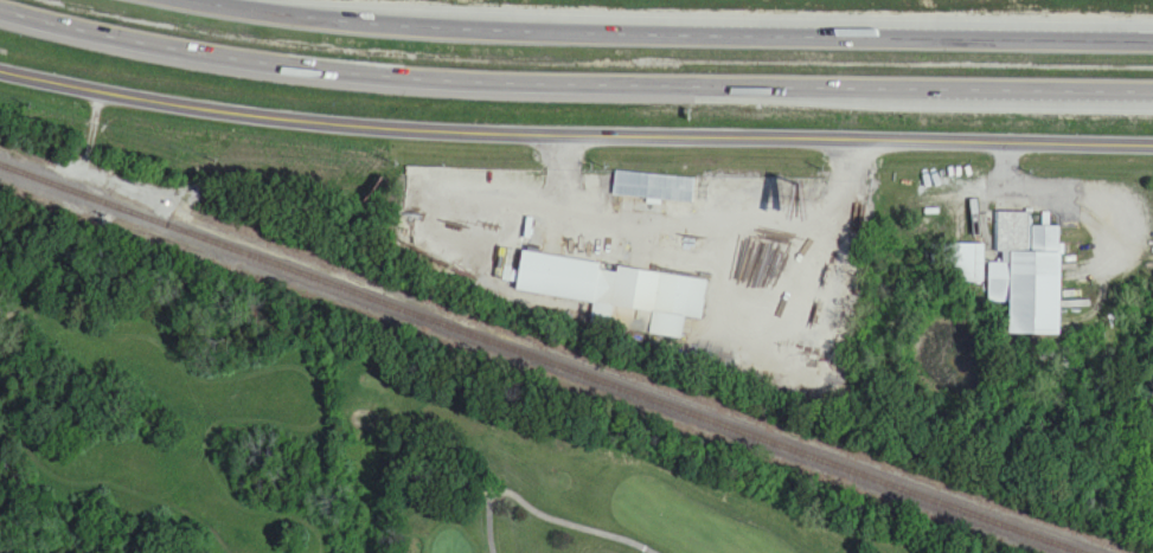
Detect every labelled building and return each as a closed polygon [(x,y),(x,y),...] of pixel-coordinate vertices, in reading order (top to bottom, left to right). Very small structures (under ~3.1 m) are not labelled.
[(613,172),(611,197),(694,206),(696,180),(613,172)] [(1059,338),(1060,227),(1031,227),(1031,214),(997,214),(996,264),(987,264),(986,305),(1006,305),(1006,337),(1059,338)] [(953,276),(953,284),(983,284),(983,245),(942,245),(942,276),(953,276)] [(679,278),(613,269),(613,275),(595,272),(590,306),(606,309),(603,330),(648,337),(651,315),(673,319),(679,278)]
